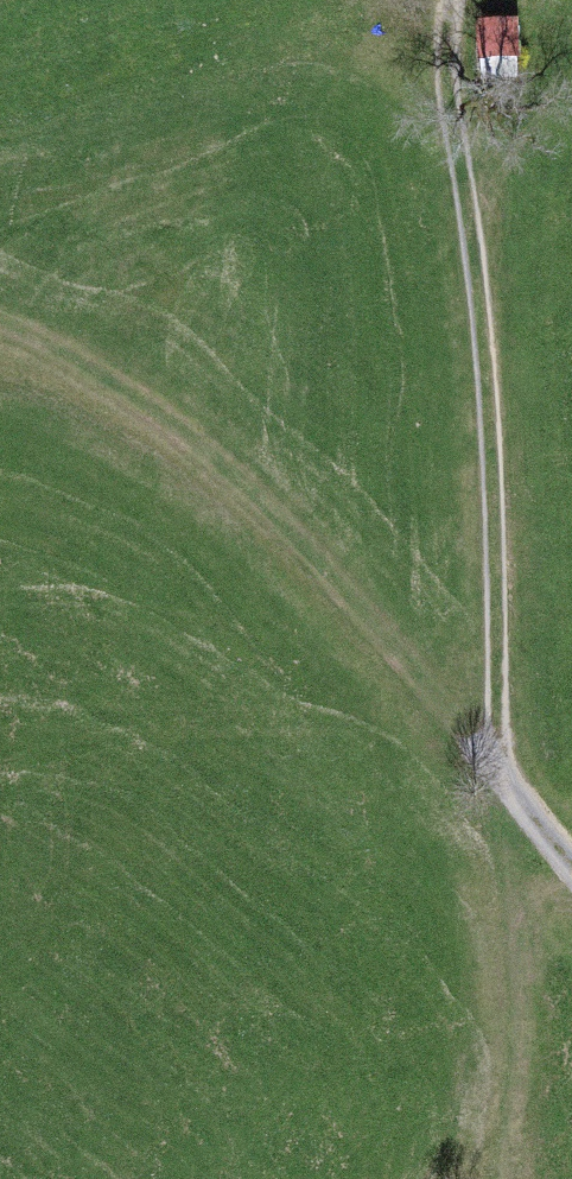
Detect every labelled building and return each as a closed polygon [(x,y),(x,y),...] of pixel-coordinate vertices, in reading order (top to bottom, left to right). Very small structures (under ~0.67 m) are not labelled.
[(482,78),(514,77),(513,26),(481,27),(482,78)]
